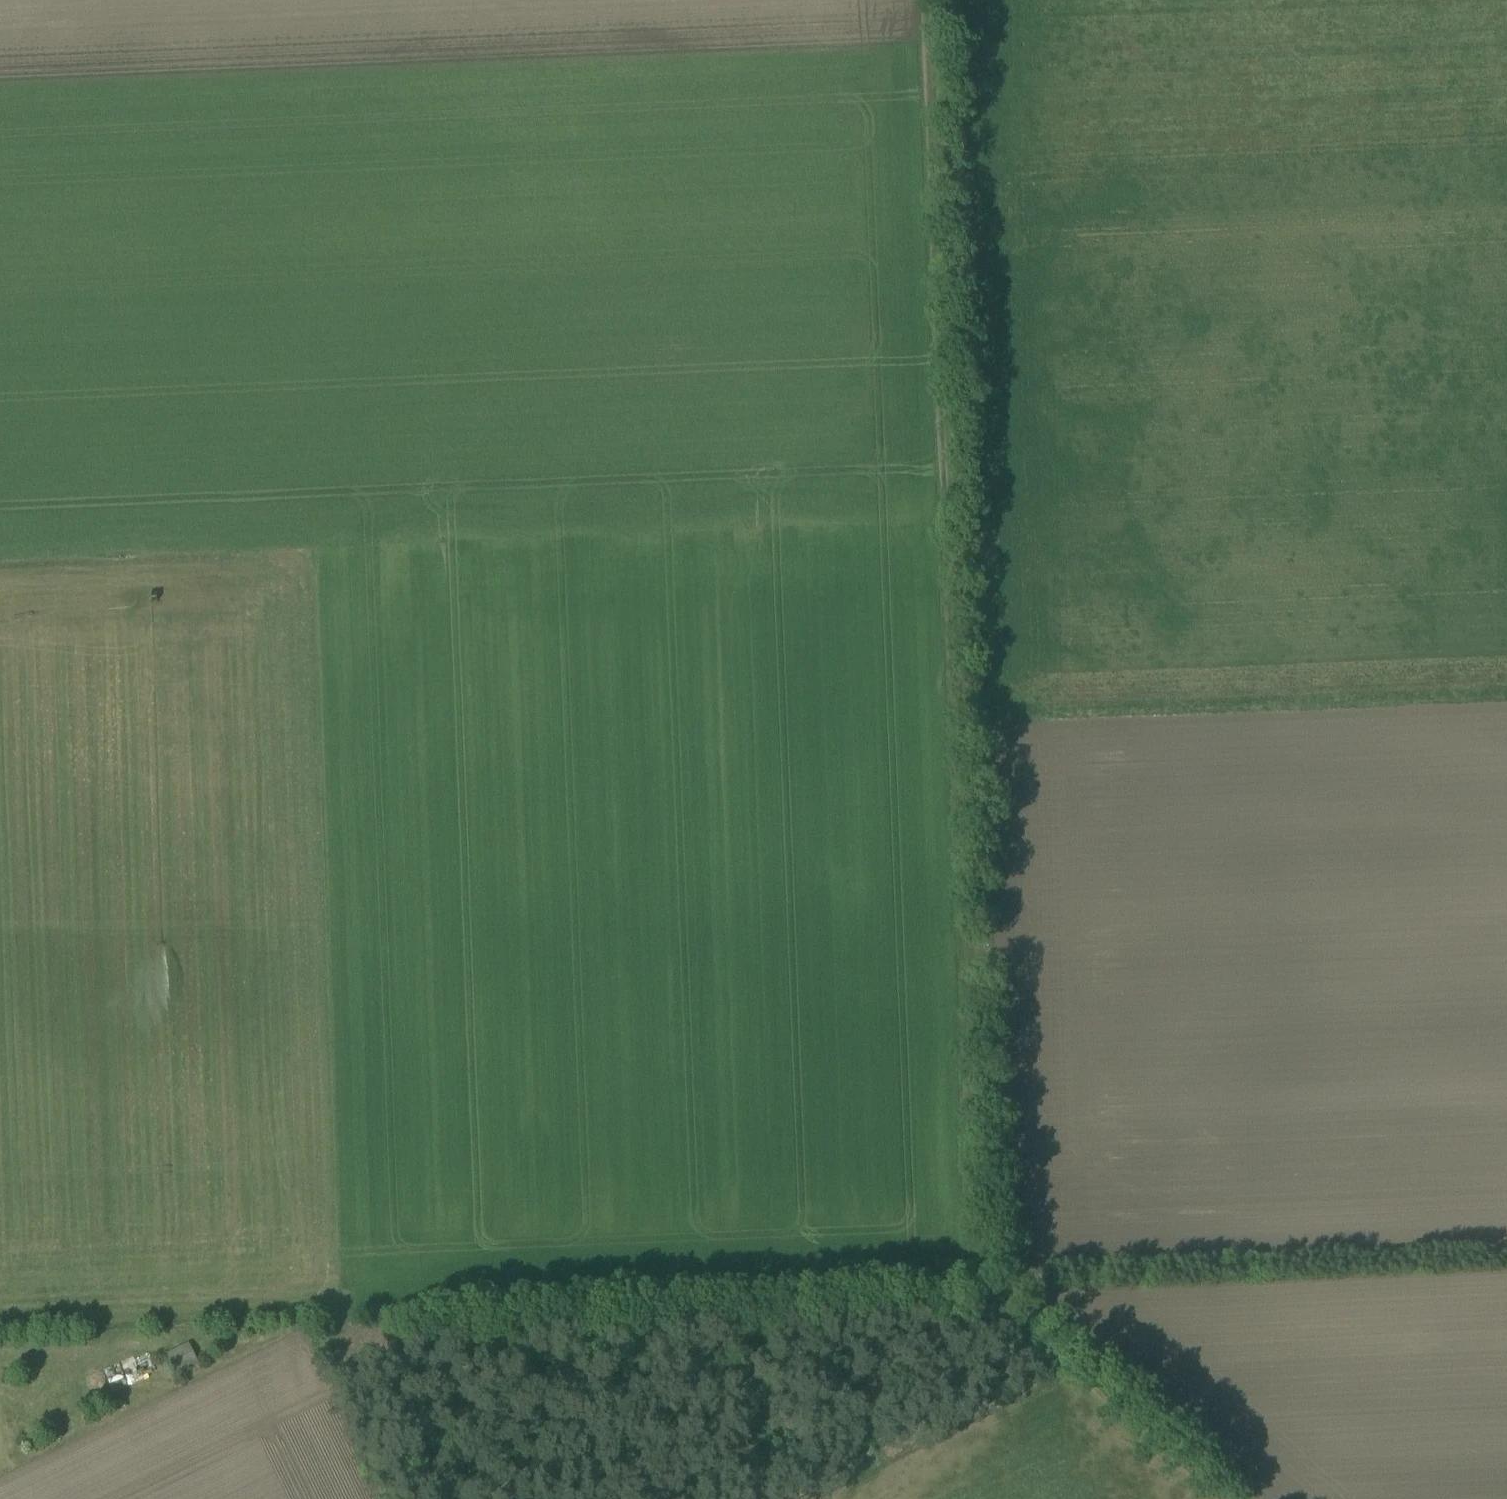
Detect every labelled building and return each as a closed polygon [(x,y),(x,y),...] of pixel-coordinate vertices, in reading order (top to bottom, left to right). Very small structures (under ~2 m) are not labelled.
[(165,1353),(174,1372),(197,1360),(187,1341),(165,1353)]
